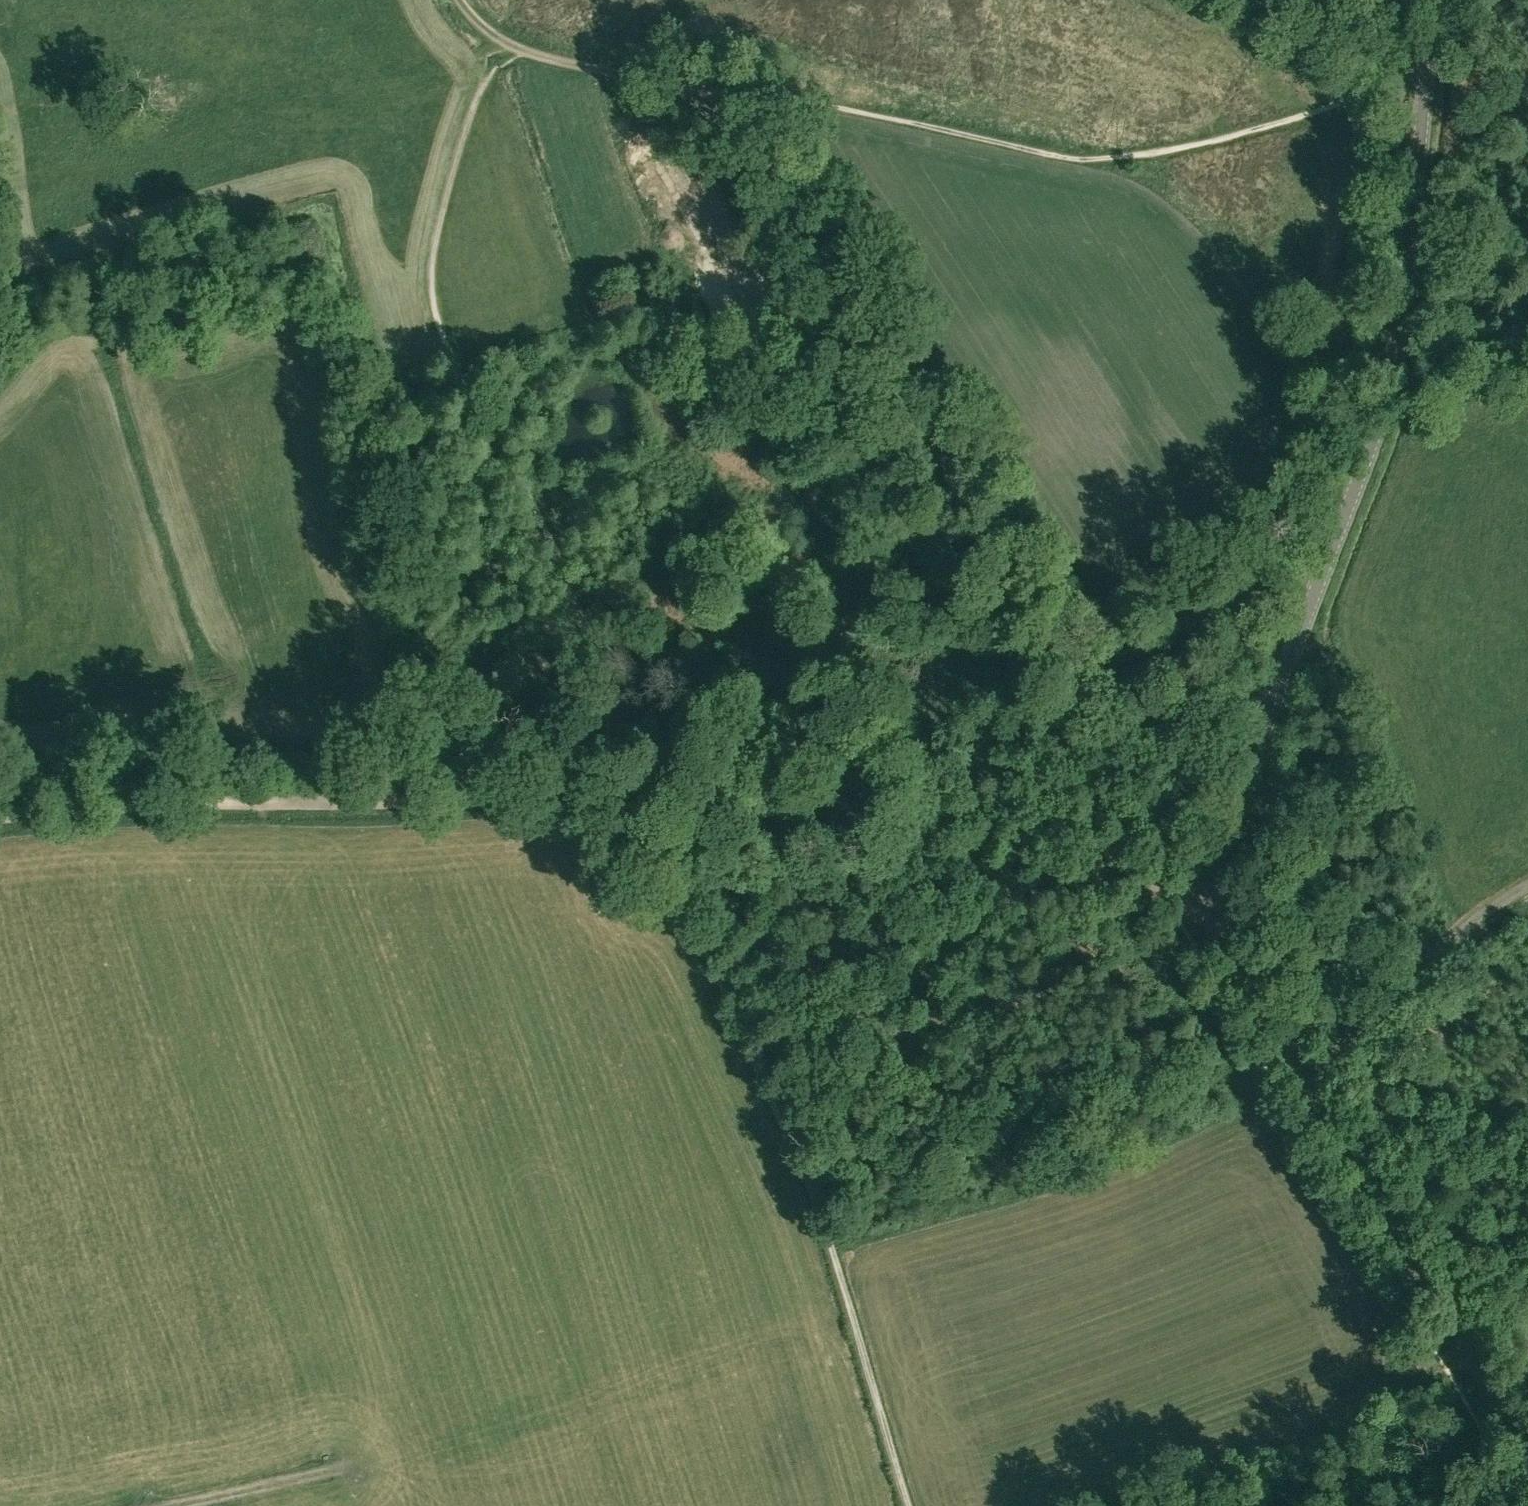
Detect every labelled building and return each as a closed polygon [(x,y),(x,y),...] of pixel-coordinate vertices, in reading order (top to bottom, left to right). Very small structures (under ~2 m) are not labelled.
[(1312,853),(1321,840),(1310,833),(1302,847),(1312,853)]
